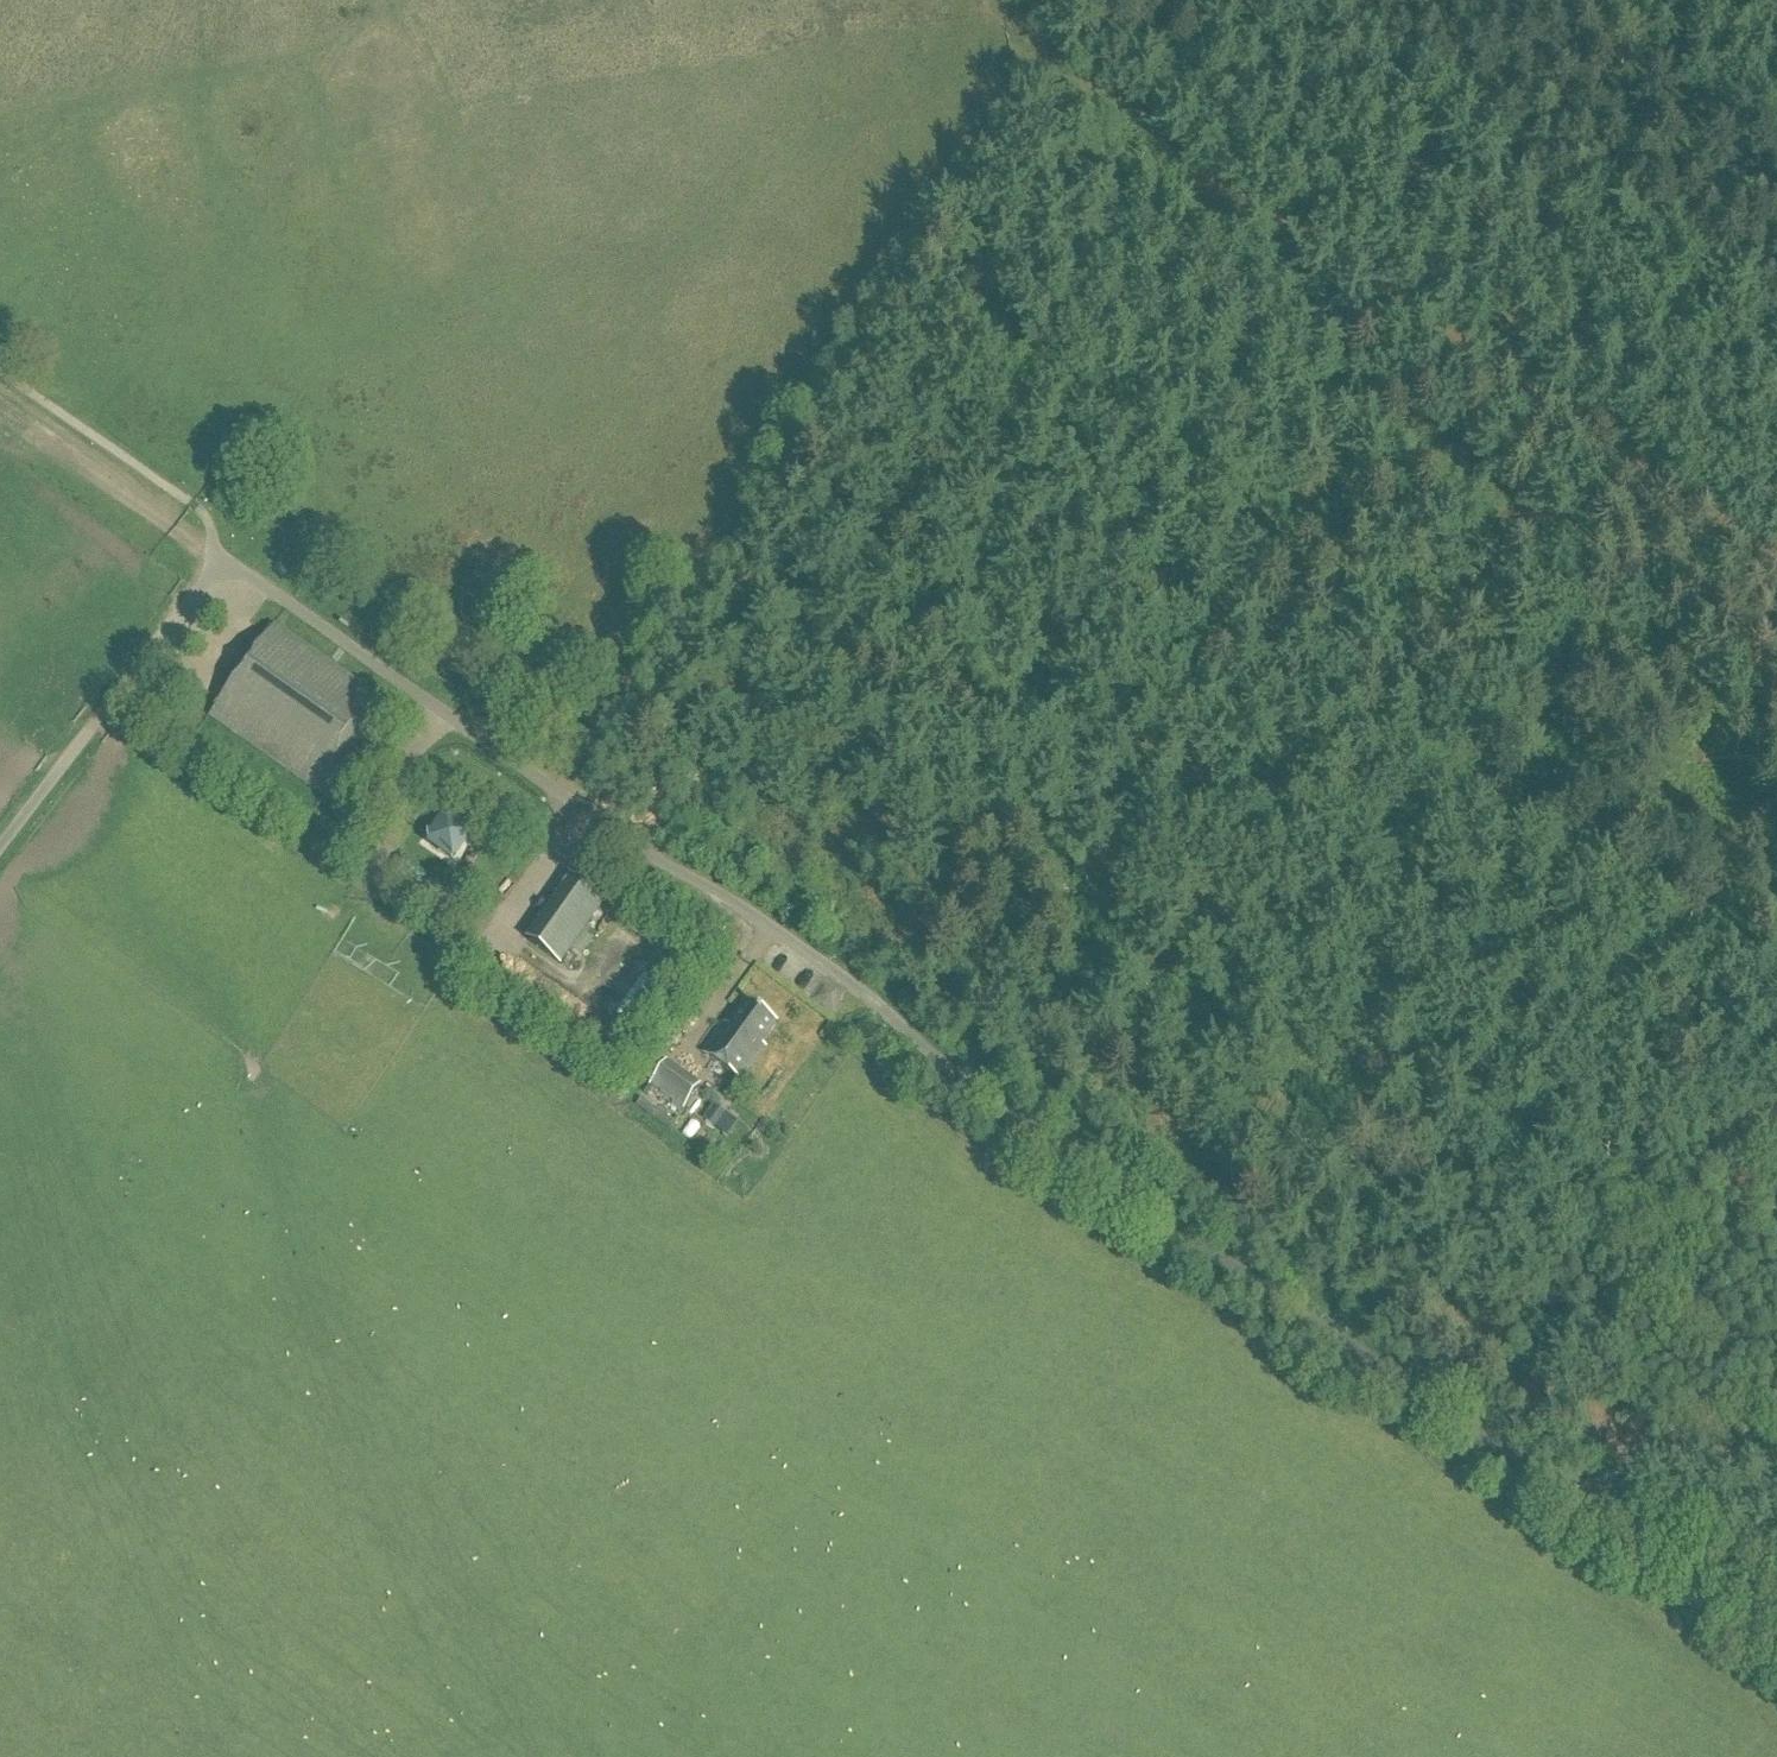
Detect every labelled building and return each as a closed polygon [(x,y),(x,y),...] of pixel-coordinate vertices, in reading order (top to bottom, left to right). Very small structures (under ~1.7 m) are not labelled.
[(326,797),(388,709),(276,630),(214,718),(326,797)] [(453,865),(478,830),(453,812),(428,847),(453,865)] [(562,967),(606,904),(571,879),(526,942),(562,967)] [(764,1046),(778,1026),(746,1003),(729,1028),(724,1025),(702,1056),(743,1085),(768,1049),(764,1046)] [(684,1111),(701,1087),(667,1063),(650,1087),(684,1111)] [(673,1124),(642,1102),(637,1108),(669,1130),(673,1124)] [(716,1109),(707,1121),(728,1136),(737,1124),(716,1109)]
